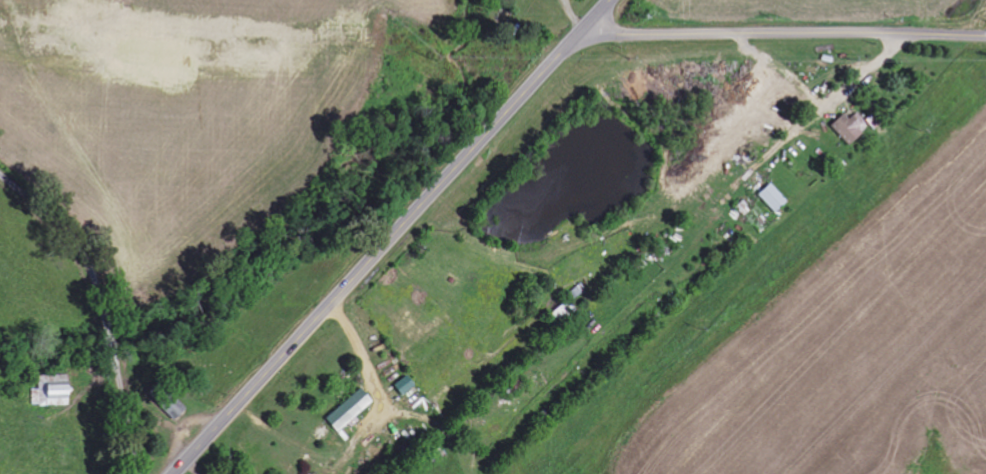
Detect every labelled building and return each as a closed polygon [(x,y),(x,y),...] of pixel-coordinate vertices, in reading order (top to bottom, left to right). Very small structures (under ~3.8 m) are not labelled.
[(845,114),(832,127),(850,146),(871,127),(858,113),(851,121),(845,114)] [(759,196),(776,214),(789,202),(772,184),(759,196)] [(416,387),(409,376),(397,385),(404,395),(416,387)] [(42,407),(72,406),(71,378),(42,379),(42,407)] [(328,421),(340,433),(374,401),(361,388),(328,421)]
